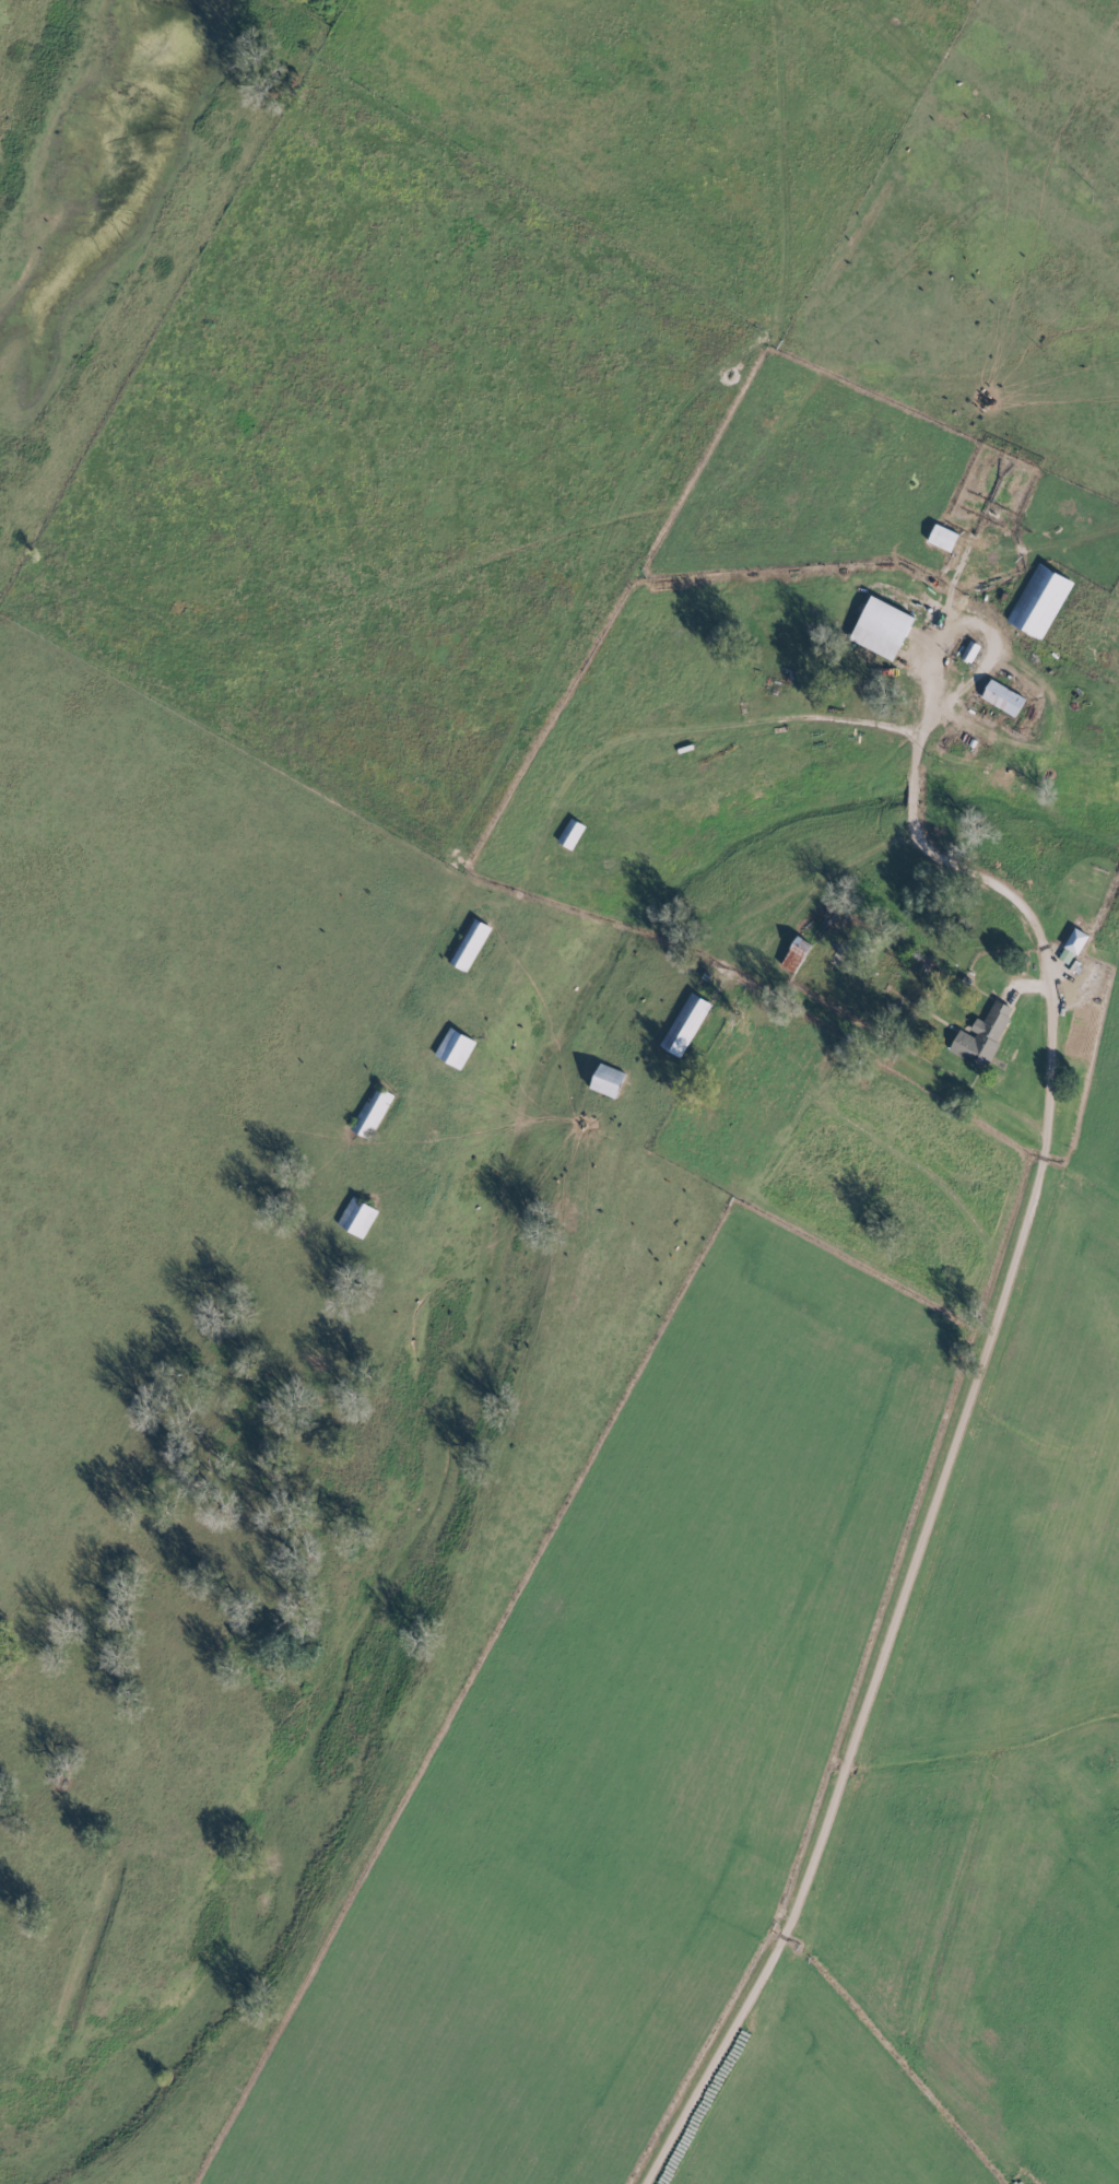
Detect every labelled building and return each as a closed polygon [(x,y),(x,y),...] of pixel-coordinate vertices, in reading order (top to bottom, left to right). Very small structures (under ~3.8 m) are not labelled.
[(950,552),(958,534),(934,524),(926,543),(950,552)] [(1072,580),(1036,562),(1006,622),(1041,640),(1072,580)] [(893,661),(914,616),(869,595),(849,640),(893,661)] [(1025,699),(990,679),(979,698),(1015,717),(1025,699)] [(584,826),(569,817),(555,842),(570,850),(584,826)] [(490,928),(473,918),(448,963),(464,972),(490,928)] [(1068,966),(1086,935),(1074,928),(1056,958),(1068,966)] [(659,1047),(680,1058),(709,1003),(688,992),(659,1047)] [(957,1030),(947,1053),(985,1069),(1011,1008),(993,1000),(983,1022),(977,1019),(969,1036),(957,1030)] [(432,1056),(459,1070),(474,1041),(447,1027),(432,1056)] [(625,1074),(599,1063),(588,1089),(614,1099),(625,1074)] [(351,1132),(371,1140),(390,1094),(370,1085),(351,1132)] [(361,1239),(377,1211),(351,1196),(335,1224),(361,1239)]
